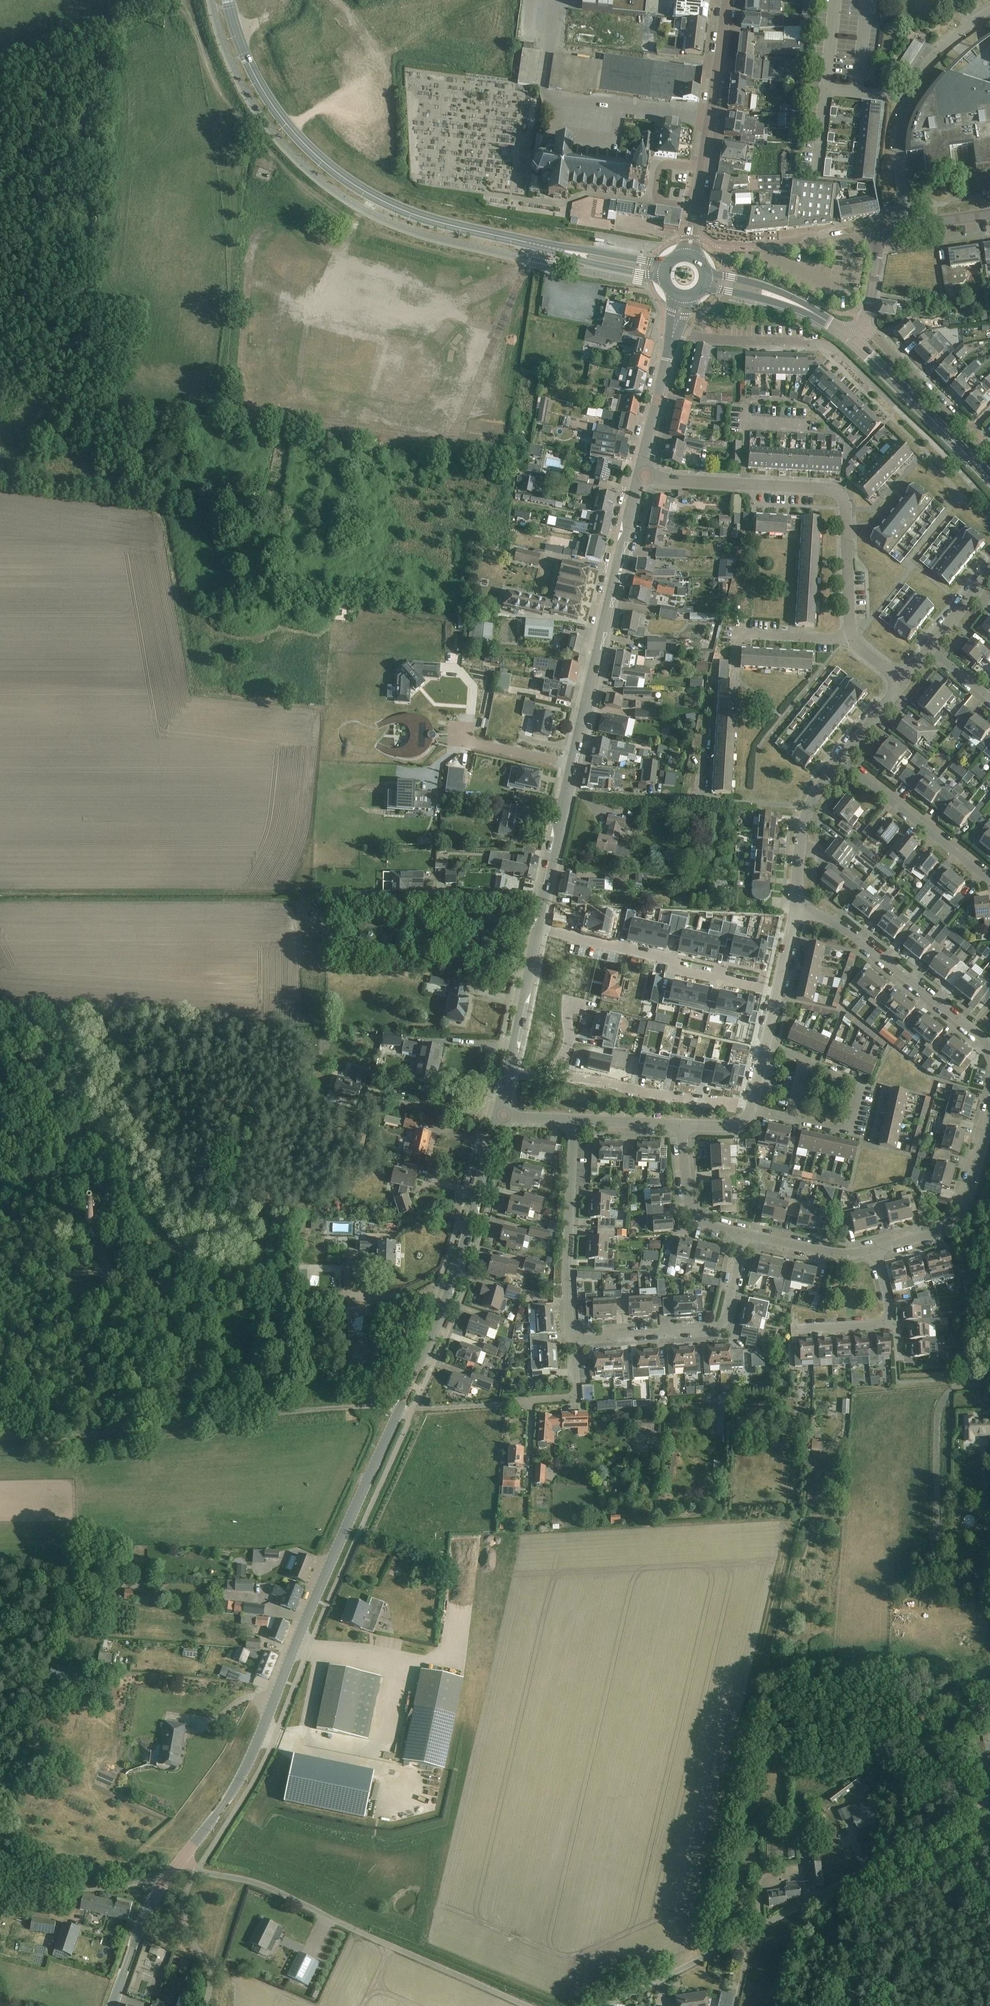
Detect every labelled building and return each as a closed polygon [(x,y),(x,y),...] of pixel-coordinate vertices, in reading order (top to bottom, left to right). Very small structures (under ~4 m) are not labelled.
[(580,2),(579,10),(582,10),(645,16),(647,0),(580,0),(580,2)] [(704,22),(707,22),(709,11),(708,11),(709,6),(703,6),(704,1),(695,0),(676,0),(676,6),(673,6),(672,19),(704,22)] [(781,1),(761,0),(746,0),(745,11),(777,14),(780,14),(781,1)] [(759,29),(766,29),(767,20),(775,21),(776,15),(761,14),(760,16),(754,16),(754,17),(742,16),(741,28),(759,30),(759,29)] [(658,47),(657,55),(678,57),(679,52),(684,52),(684,54),(691,54),(702,55),(702,46),(703,37),(703,35),(704,23),(687,22),(674,21),(674,23),(666,23),(666,20),(660,20),(659,31),(666,31),(666,38),(675,39),(674,49),(658,47)] [(758,35),(758,38),(739,36),(737,58),(754,60),(764,61),(764,58),(764,55),(809,56),(810,27),(804,27),(804,42),(783,41),(783,34),(763,33),(763,35),(758,35)] [(915,40),(897,67),(906,72),(923,45),(915,40)] [(536,87),(541,54),(533,53),(534,44),(524,43),(523,52),(522,51),(517,84),(536,87)] [(671,99),(676,100),(699,103),(702,70),(693,69),(604,56),(603,63),(554,56),(549,89),(589,95),(589,91),(589,90),(671,102),(671,99)] [(737,58),(735,79),(755,81),(757,81),(769,82),(776,82),(798,84),(801,62),(764,58),(764,61),(754,60),(737,58)] [(951,75),(952,74),(951,73),(930,97),(917,125),(913,139),(911,154),(924,152),(927,176),(955,173),(955,172),(954,172),(951,148),(974,145),(977,169),(989,168),(989,87),(951,75)] [(754,88),(755,81),(735,79),(731,78),(730,93),(745,95),(745,87),(754,88)] [(751,96),(745,95),(730,93),(728,110),(749,112),(751,96)] [(796,99),(796,106),(779,107),(780,115),(800,113),(799,105),(801,105),(801,99),(796,99)] [(880,118),(881,111),(882,105),(861,103),(863,104),(862,116),(880,118)] [(727,114),(725,125),(754,129),(755,124),(744,123),(745,117),(727,114)] [(798,129),(800,114),(785,114),(785,129),(788,129),(798,129)] [(879,131),(880,124),(880,118),(862,116),(860,129),(879,131)] [(679,133),(681,124),(663,122),(660,138),(642,136),(640,154),(646,155),(676,159),(680,133),(679,133)] [(724,135),(734,137),(741,138),(740,143),(754,145),(755,137),(764,137),(764,129),(754,129),(725,125),(724,135)] [(877,144),(878,137),(879,131),(860,129),(859,142),(877,144)] [(645,162),(646,155),(640,154),(638,154),(637,161),(620,158),(620,157),(595,153),(595,155),(572,151),(573,144),(574,144),(574,143),(573,142),(574,142),(572,141),(572,143),(568,142),(568,140),(561,139),(560,141),(557,140),(555,140),(547,139),(548,138),(537,137),(534,154),(535,155),(534,162),(533,161),(532,163),(533,163),(532,169),(531,170),(531,171),(532,171),(531,178),(529,192),(541,193),(541,192),(549,193),(548,196),(566,199),(568,188),(638,198),(638,197),(642,197),(645,195),(645,194),(645,193),(646,189),(647,189),(647,187),(646,187),(648,173),(649,173),(649,171),(648,171),(648,169),(644,169),(645,167),(641,166),(642,162),(645,162)] [(859,142),(857,155),(876,157),(877,144),(859,142)] [(738,179),(793,177),(797,143),(790,143),(767,143),(767,147),(754,145),(746,144),(745,147),(732,145),(722,143),(720,160),(717,177),(732,180),(734,181),(736,182),(738,182),(738,179)] [(875,170),(875,163),(876,157),(857,155),(856,168),(875,170)] [(856,168),(855,179),(854,181),(873,183),(875,170),(856,168)] [(734,181),(732,180),(717,177),(716,177),(711,196),(731,199),(732,197),(734,196),(762,194),(790,192),(791,181),(793,181),(793,177),(738,179),(738,182),(736,182),(734,181)] [(827,184),(793,181),(791,181),(790,192),(788,212),(786,230),(787,230),(789,229),(788,226),(796,225),(796,228),(832,223),(834,212),(834,206),(834,205),(837,186),(827,184)] [(711,196),(706,227),(726,231),(746,234),(747,213),(769,211),(782,212),(788,212),(790,192),(762,194),(734,196),(732,197),(731,199),(711,196)] [(866,218),(879,215),(876,197),(863,199),(866,218)] [(866,218),(863,199),(850,201),(854,220),(866,218)] [(679,231),(682,213),(636,206),(636,205),(610,201),(608,213),(634,217),(649,219),(649,218),(665,221),(663,228),(679,231)] [(837,203),(837,204),(838,212),(840,223),(854,220),(850,201),(838,204),(837,203)] [(779,231),(786,230),(788,212),(782,212),(769,211),(747,213),(746,234),(779,231)] [(983,274),(982,267),(979,247),(958,250),(959,251),(949,253),(950,260),(947,260),(948,267),(943,268),(945,287),(955,286),(964,284),(966,281),(964,267),(977,265),(979,275),(983,274)] [(892,319),(893,318),(896,318),(897,313),(905,314),(906,303),(900,302),(890,300),(892,302),(891,305),(882,303),(880,316),(888,317),(887,319),(892,319)] [(923,301),(921,314),(932,316),(934,303),(923,301)] [(605,315),(601,329),(602,329),(607,330),(623,334),(628,335),(644,338),(651,310),(626,304),(624,315),(618,314),(618,317),(605,315)] [(907,322),(906,323),(899,329),(897,328),(892,333),(897,338),(899,336),(905,342),(912,335),(916,339),(927,330),(918,321),(911,327),(907,322)] [(597,328),(594,338),(605,340),(603,348),(627,353),(629,346),(636,347),(637,342),(630,341),(630,340),(622,338),(623,334),(607,330),(602,329),(601,329),(597,328)] [(922,347),(916,353),(924,361),(923,362),(926,366),(928,365),(929,366),(936,359),(939,356),(945,350),(933,338),(935,336),(932,333),(925,334),(924,335),(917,342),(922,347)] [(650,362),(654,346),(637,342),(636,347),(634,358),(650,362)] [(962,345),(953,354),(960,360),(969,352),(962,345)] [(709,376),(711,364),(712,360),(709,360),(711,350),(711,349),(696,346),(689,379),(689,380),(707,383),(709,384),(710,384),(711,376),(709,376)] [(717,361),(717,351),(711,350),(709,360),(712,360),(711,364),(717,364),(717,361)] [(717,351),(717,361),(742,361),(742,351),(717,350),(717,351)] [(650,364),(640,362),(615,355),(614,360),(624,362),(622,370),(629,372),(647,376),(650,364)] [(755,375),(755,356),(745,356),(744,374),(755,375)] [(766,357),(755,356),(755,375),(765,375),(766,357)] [(953,370),(951,371),(949,368),(957,361),(952,356),(942,365),(944,367),(937,374),(948,386),(957,377),(957,376),(958,375),(958,373),(955,370),(953,370)] [(765,375),(775,375),(776,357),(766,357),(765,375)] [(786,357),(776,357),(775,375),(786,375),(786,357)] [(796,357),(786,357),(786,375),(796,376),(796,357)] [(796,376),(806,376),(806,361),(807,361),(807,357),(796,357),(796,376)] [(977,360),(969,368),(973,373),(983,363),(979,359),(977,360)] [(815,361),(807,361),(806,361),(806,376),(808,376),(811,379),(822,368),(815,361)] [(829,375),(822,368),(811,379),(808,381),(816,389),(829,375)] [(642,396),(647,376),(629,372),(625,385),(611,381),(609,388),(606,387),(606,388),(624,393),(624,392),(642,396)] [(968,378),(964,373),(961,376),(953,383),(956,385),(952,389),(957,395),(962,400),(963,400),(970,393),(972,392),(963,383),(968,378)] [(837,382),(829,375),(816,389),(823,396),(837,382)] [(983,399),(983,398),(989,391),(989,376),(975,392),(977,394),(973,397),(966,404),(967,405),(965,406),(968,409),(969,407),(977,415),(989,404),(983,399)] [(685,398),(700,401),(700,404),(721,403),(722,395),(706,395),(706,398),(702,397),(702,394),(704,394),(707,383),(689,380),(685,398)] [(823,396),(831,403),(844,389),(837,382),(823,396)] [(613,399),(615,392),(606,389),(604,396),(613,399)] [(851,396),(844,389),(831,403),(838,410),(851,396)] [(851,396),(838,410),(845,417),(858,403),(851,396)] [(616,414),(627,416),(637,418),(641,400),(626,397),(626,398),(619,397),(616,414)] [(543,424),(548,400),(539,398),(537,410),(539,410),(537,423),(543,424)] [(674,414),(689,417),(692,406),(677,403),(674,414)] [(866,410),(858,403),(845,417),(853,424),(866,410)] [(593,425),(591,433),(598,434),(611,436),(617,438),(619,432),(624,434),(632,435),(633,435),(636,419),(627,417),(605,412),(597,410),(595,418),(603,420),(621,423),(619,431),(612,430),(613,429),(598,426),(593,425)] [(866,410),(853,424),(860,431),(873,417),(866,410)] [(686,428),(689,417),(674,414),(672,424),(686,428)] [(880,424),(873,417),(860,431),(868,438),(880,424)] [(684,439),(686,428),(672,424),(669,435),(680,438),(684,439)] [(614,457),(626,460),(629,448),(627,447),(628,440),(624,439),(623,439),(617,438),(611,436),(598,434),(596,442),(609,445),(610,443),(613,444),(611,452),(592,448),(590,456),(610,459),(611,456),(614,457)] [(702,451),(703,447),(704,443),(696,442),(690,440),(684,439),(680,438),(679,445),(668,442),(663,462),(681,466),(685,447),(702,451)] [(898,441),(891,449),(905,463),(912,455),(898,441)] [(536,446),(534,457),(541,459),(543,448),(536,446)] [(748,468),(759,469),(760,449),(749,449),(748,468)] [(770,450),(760,449),(759,469),(769,469),(770,450)] [(898,470),(905,463),(891,449),(884,456),(898,470)] [(769,469),(779,470),(780,450),(770,450),(769,469)] [(790,451),(780,450),(779,470),(789,471),(790,451)] [(800,451),(790,451),(789,471),(799,471),(800,451)] [(810,452),(800,451),(799,471),(809,472),(810,452)] [(821,452),(810,452),(809,472),(819,472),(821,452)] [(831,453),(821,452),(819,472),(830,473),(831,453)] [(840,473),(841,463),(841,454),(831,453),(830,473),(840,473)] [(599,461),(594,480),(599,481),(599,482),(607,483),(611,468),(621,470),(622,463),(610,460),(610,459),(594,457),(590,456),(589,460),(596,461),(597,461),(599,461)] [(898,470),(884,456),(877,464),(891,477),(898,470)] [(884,485),(891,477),(877,464),(870,471),(884,485)] [(884,485),(870,471),(862,478),(877,492),(884,485)] [(574,480),(586,482),(587,476),(575,474),(574,480)] [(523,490),(532,492),(534,479),(525,478),(523,490)] [(869,499),(877,492),(862,478),(855,486),(869,499)] [(593,488),(578,485),(577,495),(592,498),(593,488)] [(925,512),(934,501),(915,486),(906,497),(907,498),(925,512)] [(615,496),(605,494),(598,492),(593,513),(610,517),(615,496)] [(531,497),(531,502),(555,507),(556,502),(531,497)] [(655,497),(652,511),(676,515),(676,514),(691,516),(692,507),(684,506),(684,507),(673,506),(674,500),(655,497)] [(907,498),(898,508),(916,523),(925,512),(907,498)] [(595,525),(609,529),(612,518),(610,517),(593,513),(588,512),(590,506),(575,504),(574,510),(587,513),(588,513),(587,521),(595,523),(595,525)] [(889,519),(907,534),(916,523),(898,508),(889,519)] [(519,511),(518,517),(528,519),(530,513),(519,511)] [(676,515),(652,511),(649,529),(677,535),(678,529),(674,528),(676,515)] [(740,526),(740,515),(734,514),(734,525),(736,525),(735,534),(731,534),(731,539),(739,540),(740,526)] [(771,536),(772,517),(770,516),(769,519),(762,519),(763,516),(756,516),(755,535),(771,536)] [(776,517),(772,517),(771,536),(786,536),(786,531),(798,532),(799,519),(790,518),(790,519),(787,519),(787,517),(783,517),(783,520),(776,520),(776,517)] [(801,532),(820,533),(821,519),(801,518),(801,519),(804,519),(804,526),(801,526),(801,532)] [(558,519),(556,528),(586,534),(587,527),(588,526),(571,522),(565,521),(558,519)] [(889,519),(881,530),(899,544),(907,534),(889,519)] [(609,529),(595,525),(589,524),(588,527),(587,527),(586,534),(585,535),(597,538),(607,540),(609,529)] [(985,542),(967,527),(957,538),(975,553),(976,553),(985,542)] [(691,529),(682,530),(682,538),(691,538),(691,529)] [(890,556),(899,544),(881,530),(880,529),(871,541),(890,556)] [(660,534),(648,531),(645,548),(658,550),(662,551),(662,549),(665,535),(660,534)] [(819,547),(820,533),(801,532),(804,533),(803,540),(800,540),(800,545),(819,547)] [(957,538),(949,549),(967,564),(975,553),(957,538)] [(606,542),(596,540),(590,539),(589,546),(577,543),(575,552),(573,552),(572,556),(601,563),(606,542)] [(564,549),(546,545),(545,552),(563,556),(564,549)] [(819,547),(800,545),(800,546),(803,546),(802,553),(799,553),(799,559),(818,560),(819,547)] [(658,550),(656,558),(674,559),(675,551),(662,549),(662,551),(658,550)] [(958,574),(967,564),(949,549),(945,554),(940,560),(958,574)] [(540,555),(517,550),(514,561),(538,566),(540,555)] [(817,573),(818,560),(799,559),(802,559),(801,567),(798,566),(798,572),(817,573)] [(949,585),(958,574),(940,560),(931,571),(949,586),(950,585),(949,585)] [(655,564),(648,563),(638,561),(636,573),(646,575),(646,577),(653,578),(673,578),(673,572),(654,571),(655,564)] [(732,578),(736,562),(730,561),(726,577),(732,578)] [(561,577),(560,579),(584,585),(584,582),(586,583),(590,569),(562,563),(559,576),(561,577)] [(817,573),(798,572),(798,573),(801,573),(801,580),(798,580),(797,586),(816,587),(817,573)] [(653,581),(644,579),(635,577),(632,588),(673,597),(675,588),(658,584),(653,581)] [(583,587),(584,585),(560,579),(560,582),(558,581),(555,595),(556,595),(556,598),(579,603),(580,601),(582,601),(585,588),(583,587)] [(719,584),(718,598),(726,598),(726,591),(727,591),(728,585),(726,585),(719,584)] [(816,600),(816,587),(797,586),(800,586),(800,593),(797,593),(796,599),(816,600)] [(686,598),(686,589),(677,589),(677,598),(686,598)] [(648,593),(642,592),(632,590),(629,602),(639,604),(647,607),(648,605),(657,608),(658,602),(654,601),(656,595),(648,593)] [(543,616),(544,611),(546,604),(546,602),(507,593),(504,607),(543,616)] [(907,605),(926,619),(934,609),(935,609),(935,608),(916,593),(907,605)] [(579,606),(579,603),(556,598),(555,600),(554,600),(552,605),(546,604),(544,611),(551,612),(550,613),(578,620),(581,606),(579,606)] [(796,612),(815,614),(816,600),(796,599),(799,600),(799,607),(796,607),(796,612)] [(917,630),(926,619),(907,605),(899,615),(917,630)] [(677,613),(678,610),(661,607),(659,617),(676,620),(677,613)] [(814,627),(815,614),(796,612),(796,613),(799,613),(798,620),(795,620),(795,626),(814,627)] [(639,616),(636,616),(626,614),(623,631),(628,632),(628,636),(644,639),(645,630),(636,629),(639,616)] [(918,630),(917,630),(899,615),(890,627),(909,642),(918,630)] [(552,641),(553,623),(526,621),(524,639),(552,641)] [(490,644),(492,626),(477,625),(470,625),(469,641),(475,642),(490,644)] [(583,640),(574,637),(567,636),(565,637),(564,645),(561,644),(559,652),(570,655),(579,657),(583,640)] [(648,652),(665,652),(677,652),(692,652),(692,651),(676,651),(676,641),(666,641),(666,639),(648,639),(648,652)] [(974,642),(965,653),(978,664),(983,658),(989,664),(989,646),(989,645),(985,650),(974,642)] [(740,668),(755,669),(756,650),(753,650),(752,653),(745,652),(745,650),(742,649),(740,668)] [(769,670),(770,651),(766,651),(766,654),(759,653),(759,650),(756,650),(755,669),(769,670)] [(769,670),(783,671),(784,652),(779,652),(779,655),(772,654),(772,651),(770,651),(769,670)] [(783,671),(797,672),(798,653),(793,652),(793,655),(785,655),(786,652),(784,652),(783,671)] [(614,669),(645,674),(646,668),(636,666),(638,658),(630,656),(617,653),(614,669)] [(811,673),(812,665),(813,654),(806,653),(806,656),(799,656),(799,653),(798,653),(797,672),(811,673)] [(580,667),(570,664),(557,661),(534,659),(533,669),(556,671),(554,680),(575,685),(580,667)] [(727,680),(728,662),(720,662),(719,680),(727,680)] [(389,688),(388,698),(396,698),(396,702),(409,703),(409,690),(412,687),(416,691),(419,689),(417,688),(420,685),(421,687),(424,684),(420,680),(423,678),(438,679),(439,666),(414,665),(410,668),(407,664),(398,671),(402,675),(398,679),(397,688),(389,688)] [(636,689),(638,679),(644,681),(645,674),(614,669),(612,681),(617,681),(616,688),(623,689),(637,690),(637,689),(636,689)] [(508,694),(511,676),(507,676),(499,674),(496,692),(508,694)] [(848,677),(839,688),(857,703),(867,692),(848,677)] [(574,691),(564,688),(564,687),(545,682),(543,693),(550,694),(551,691),(558,693),(557,699),(571,702),(574,691)] [(718,697),(737,698),(738,684),(718,683),(718,687),(721,687),(721,694),(718,694),(718,697)] [(937,685),(928,696),(943,708),(948,702),(951,705),(955,700),(937,685)] [(848,714),(857,703),(839,688),(830,699),(848,714)] [(637,690),(623,689),(623,696),(643,697),(643,699),(651,699),(651,690),(637,690)] [(622,710),(636,711),(641,711),(641,704),(623,703),(624,698),(607,695),(605,706),(614,708),(622,710)] [(921,717),(928,723),(934,728),(942,718),(941,715),(939,713),(943,708),(928,696),(919,707),(925,711),(921,717)] [(737,698),(718,697),(717,700),(720,700),(720,708),(717,707),(717,711),(736,712),(737,698)] [(695,699),(687,698),(686,706),(694,707),(695,699)] [(830,699),(821,710),(840,725),(848,714),(830,699)] [(537,713),(534,712),(535,704),(524,702),(522,715),(533,718),(536,718),(533,734),(548,738),(551,725),(552,725),(554,717),(553,716),(537,713)] [(970,711),(964,707),(955,718),(961,722),(970,711)] [(821,710),(813,721),(831,735),(840,725),(821,710)] [(641,711),(636,711),(635,719),(658,719),(658,712),(656,712),(656,711),(649,711),(641,711)] [(736,712),(717,711),(717,714),(719,714),(719,721),(716,721),(716,725),(735,726),(736,712)] [(599,732),(609,734),(624,738),(628,719),(619,717),(618,720),(602,716),(599,732)] [(432,743),(433,743),(434,743),(434,742),(435,742),(435,741),(436,738),(435,738),(435,737),(435,736),(434,736),(434,735),(433,735),(432,735),(431,729),(428,724),(424,721),(420,719),(417,717),(413,717),(408,717),(403,717),(398,718),(393,719),(388,720),(384,721),(384,720),(379,723),(380,728),(384,726),(386,725),(388,724),(389,724),(391,724),(393,723),(394,723),(396,723),(398,723),(399,723),(400,724),(401,724),(402,724),(403,725),(404,725),(405,726),(406,726),(407,727),(408,728),(408,729),(409,729),(409,730),(410,731),(410,732),(410,733),(411,734),(411,735),(411,736),(411,737),(411,738),(411,739),(411,740),(410,741),(410,742),(410,743),(409,744),(408,745),(408,746),(407,747),(406,747),(405,748),(405,749),(404,749),(403,749),(402,750),(401,750),(400,750),(398,750),(397,751),(396,751),(395,750),(394,750),(392,750),(390,749),(388,749),(387,748),(385,747),(383,746),(378,744),(378,749),(382,752),(382,751),(386,753),(390,754),(395,756),(400,757),(405,758),(410,759),(414,759),(418,758),(421,756),(426,753),(430,749),(432,743)] [(973,737),(985,723),(977,717),(970,726),(963,720),(955,730),(969,742),(969,741),(973,737)] [(937,732),(930,727),(923,721),(918,727),(909,720),(899,732),(916,746),(923,737),(929,742),(937,732)] [(813,721),(804,732),(822,746),(831,735),(813,721)] [(985,723),(975,735),(973,737),(969,741),(977,748),(984,754),(989,746),(989,733),(989,727),(985,723)] [(735,726),(716,725),(716,727),(719,727),(718,734),(715,734),(715,738),(734,740),(735,726)] [(795,742),(813,757),(822,746),(804,732),(795,742)] [(734,740),(715,738),(715,740),(718,740),(717,748),(714,747),(714,752),(733,753),(734,740)] [(595,739),(593,750),(602,752),(603,748),(608,750),(608,752),(616,753),(621,754),(628,755),(633,756),(634,750),(635,747),(626,745),(625,750),(617,749),(618,744),(618,743),(605,741),(595,739)] [(893,740),(885,750),(900,763),(904,759),(908,762),(912,756),(893,740)] [(813,757),(795,742),(786,754),(805,769),(814,757),(813,757)] [(658,745),(657,753),(666,754),(668,747),(658,745)] [(619,763),(621,754),(616,753),(608,752),(608,750),(603,748),(602,752),(593,750),(592,750),(591,757),(601,759),(619,763)] [(939,749),(935,753),(941,757),(944,753),(939,749)] [(647,758),(648,752),(639,750),(638,756),(647,758)] [(896,768),(900,763),(885,750),(876,761),(895,776),(900,770),(896,768)] [(733,753),(714,752),(714,754),(717,754),(716,761),(714,761),(713,766),(732,767),(733,753)] [(911,762),(922,771),(924,768),(928,764),(929,763),(918,754),(911,762)] [(646,771),(648,771),(656,772),(657,762),(647,761),(646,771)] [(954,762),(950,767),(961,777),(965,772),(954,762)] [(732,767),(713,766),(713,767),(716,767),(716,774),(713,774),(712,780),(731,781),(732,767)] [(510,777),(508,788),(524,792),(524,788),(537,790),(539,780),(537,779),(539,773),(529,771),(529,769),(522,767),(522,769),(520,769),(518,779),(510,777)] [(924,768),(922,771),(917,777),(916,778),(923,784),(916,793),(924,799),(939,780),(927,771),(924,768)] [(449,769),(445,794),(461,796),(464,771),(449,769)] [(614,772),(600,771),(600,770),(585,769),(583,779),(609,781),(614,781),(614,772)] [(909,787),(916,778),(917,777),(908,769),(903,775),(907,778),(903,783),(909,787)] [(648,771),(646,771),(643,771),(641,783),(654,784),(656,772),(648,771)] [(675,786),(676,774),(665,773),(664,786),(675,786)] [(981,774),(978,777),(984,782),(984,781),(986,778),(988,777),(984,773),(981,774)] [(615,781),(614,781),(609,781),(583,779),(581,789),(593,790),(604,791),(614,791),(615,781)] [(731,781),(712,780),(715,781),(715,788),(712,788),(711,794),(731,795),(731,781)] [(953,792),(939,780),(924,799),(932,806),(939,797),(945,802),(953,792)] [(395,792),(394,809),(397,809),(430,811),(431,793),(415,793),(415,783),(398,783),(397,793),(395,792)] [(958,786),(953,792),(945,802),(952,807),(945,816),(953,822),(964,808),(968,803),(960,797),(964,792),(958,786)] [(519,793),(517,801),(531,804),(533,796),(519,793)] [(847,797),(841,805),(855,816),(861,809),(847,797)] [(855,816),(841,805),(835,813),(843,820),(838,827),(848,836),(854,828),(853,827),(859,820),(855,816)] [(499,834),(504,835),(513,837),(515,828),(512,827),(514,815),(524,817),(525,810),(505,808),(502,825),(500,825),(499,834)] [(979,820),(981,817),(982,815),(975,809),(971,814),(964,808),(953,822),(961,829),(968,820),(975,825),(979,820)] [(759,813),(758,822),(758,827),(753,826),(753,830),(778,832),(778,829),(776,826),(775,826),(776,821),(781,821),(782,814),(759,813)] [(874,831),(880,824),(884,819),(878,815),(868,827),(874,831)] [(620,828),(623,829),(625,821),(609,818),(607,825),(610,826),(607,840),(599,838),(597,851),(606,853),(628,858),(630,849),(618,846),(617,847),(616,847),(618,838),(617,838),(620,828)] [(885,828),(880,824),(874,831),(868,838),(876,845),(881,840),(888,846),(899,832),(889,823),(885,828)] [(982,833),(987,837),(981,845),(989,852),(989,823),(982,833)] [(778,834),(778,832),(753,830),(753,833),(758,833),(756,848),(779,850),(780,843),(774,842),(774,837),(775,837),(778,834)] [(852,844),(859,850),(860,849),(862,847),(862,846),(864,844),(856,838),(852,844)] [(906,871),(919,855),(914,852),(918,846),(908,838),(901,847),(896,844),(887,855),(894,860),(899,854),(906,860),(905,862),(903,868),(906,871)] [(833,848),(847,859),(853,851),(839,840),(833,848)] [(862,847),(860,849),(861,850),(867,856),(872,859),(874,857),(874,855),(862,846),(862,847)] [(524,848),(522,854),(535,856),(536,850),(524,848)] [(778,856),(779,850),(756,848),(755,861),(750,861),(750,864),(775,866),(775,864),(773,861),(772,861),(773,856),(778,856)] [(847,859),(833,848),(827,856),(840,867),(845,870),(846,869),(851,862),(847,859)] [(872,859),(867,856),(861,850),(857,856),(868,865),(872,859)] [(936,874),(932,870),(938,863),(927,854),(924,859),(919,855),(906,871),(911,875),(913,872),(928,884),(936,874)] [(498,862),(537,870),(539,859),(525,856),(524,860),(510,857),(499,855),(498,862)] [(535,881),(537,870),(498,862),(495,872),(500,873),(501,871),(514,874),(514,875),(520,876),(520,878),(535,881)] [(753,883),(752,891),(753,895),(754,898),(757,900),(760,901),(764,901),(767,899),(769,896),(770,893),(769,893),(770,884),(776,884),(776,877),(771,877),(771,871),(772,871),(775,869),(775,866),(750,864),(749,867),(754,868),(753,882),(753,883)] [(860,888),(842,874),(838,871),(830,864),(825,870),(829,874),(822,883),(837,894),(844,885),(856,894),(860,888)] [(845,870),(842,874),(860,888),(864,884),(857,879),(858,878),(846,869),(845,870)] [(434,877),(446,877),(446,884),(456,884),(456,871),(446,871),(434,871),(434,877)] [(943,897),(958,878),(950,872),(946,877),(938,871),(936,874),(928,884),(927,885),(922,891),(927,895),(932,889),(935,892),(935,891),(943,897)] [(423,874),(413,874),(392,873),(391,884),(391,894),(404,894),(404,890),(413,890),(413,887),(422,887),(423,874)] [(563,875),(561,886),(588,891),(591,891),(605,892),(605,881),(589,881),(588,884),(576,882),(577,878),(563,875)] [(958,910),(960,907),(966,900),(959,894),(966,885),(958,878),(943,897),(951,903),(951,904),(958,910)] [(853,907),(861,913),(874,897),(866,891),(869,888),(864,884),(860,888),(856,894),(852,899),(857,903),(853,907)] [(589,900),(591,892),(591,891),(588,891),(561,886),(558,896),(579,900),(577,906),(594,906),(595,901),(589,900)] [(882,899),(889,904),(894,897),(887,892),(882,899)] [(876,911),(881,915),(889,905),(876,895),(874,897),(861,913),(869,920),(876,911)] [(976,907),(968,907),(969,919),(978,918),(978,921),(985,920),(986,928),(989,927),(989,908),(989,900),(976,901),(976,907)] [(887,934),(898,920),(890,914),(894,909),(889,905),(881,915),(886,919),(879,928),(887,934)] [(928,910),(924,915),(928,919),(932,914),(928,910)] [(641,944),(645,923),(634,920),(636,913),(627,911),(623,931),(630,933),(628,941),(641,944)] [(611,926),(617,926),(618,914),(606,913),(605,914),(592,914),(592,919),(591,919),(590,931),(611,932),(611,926)] [(361,937),(350,956),(370,961),(389,957),(380,938),(390,919),(371,914),(352,918),(361,937)] [(669,928),(658,925),(653,947),(666,949),(668,937),(675,938),(679,918),(671,916),(669,928)] [(902,932),(906,935),(914,926),(902,916),(898,920),(887,934),(895,941),(902,932)] [(691,955),(696,934),(685,931),(687,920),(679,918),(675,938),(681,939),(678,952),(691,955)] [(653,947),(658,925),(645,923),(641,944),(653,947)] [(727,942),(731,925),(723,923),(722,928),(720,934),(709,932),(708,936),(708,937),(703,958),(716,961),(719,948),(726,949),(727,942)] [(738,926),(731,925),(727,942),(733,943),(730,956),(741,959),(745,942),(747,937),(736,935),(738,926)] [(912,955),(924,941),(916,935),(920,930),(914,926),(906,935),(912,940),(904,948),(912,955)] [(947,928),(943,932),(948,936),(952,932),(947,928)] [(953,941),(957,935),(953,932),(949,938),(953,941)] [(708,936),(696,934),(691,955),(703,958),(708,937),(708,936)] [(927,952),(932,956),(940,946),(935,942),(927,936),(924,941),(912,955),(920,961),(927,952)] [(756,944),(752,961),(763,964),(766,950),(772,952),(775,940),(768,938),(766,946),(756,944)] [(741,959),(752,961),(756,944),(745,942),(741,959)] [(965,942),(961,947),(965,950),(967,950),(971,946),(965,942)] [(809,943),(807,953),(823,957),(825,947),(809,943)] [(930,969),(938,975),(953,957),(940,946),(932,956),(937,960),(930,969)] [(979,952),(987,958),(989,954),(989,952),(983,946),(979,952)] [(821,966),(823,957),(807,953),(805,962),(821,966)] [(625,965),(631,966),(630,967),(638,968),(639,963),(642,964),(643,960),(627,957),(625,965)] [(958,977),(966,967),(953,957),(938,975),(946,982),(953,973),(958,977)] [(819,975),(821,966),(805,962),(803,972),(819,975)] [(971,969),(978,976),(983,971),(976,964),(971,969)] [(956,989),(964,996),(979,977),(966,967),(958,977),(963,981),(956,989)] [(803,972),(800,981),(817,985),(819,975),(803,972)] [(865,994),(877,979),(868,972),(861,980),(856,976),(848,987),(856,993),(859,990),(865,994)] [(624,977),(617,976),(607,973),(602,997),(619,1001),(624,977)] [(447,1020),(453,1021),(463,1023),(464,1015),(467,1016),(469,1007),(466,1006),(468,998),(463,997),(466,985),(456,983),(441,979),(431,977),(429,984),(439,986),(450,988),(451,986),(454,987),(454,989),(447,1020)] [(987,983),(979,977),(964,996),(972,1002),(979,993),(984,997),(987,994),(989,990),(989,986),(987,983)] [(649,978),(644,1002),(657,1004),(662,981),(649,978)] [(833,978),(831,988),(837,989),(839,980),(833,978)] [(886,986),(877,979),(865,994),(871,999),(868,1002),(876,1009),(884,999),(880,995),(886,986)] [(817,985),(800,981),(798,990),(815,994),(817,985)] [(664,993),(662,1005),(668,1006),(669,1001),(681,1003),(685,986),(673,983),(671,995),(664,993)] [(444,995),(445,988),(428,984),(427,991),(444,995)] [(685,986),(681,1003),(692,1006),(696,988),(685,986)] [(708,991),(696,988),(692,1006),(703,1008),(702,1014),(708,1016),(711,1004),(705,1003),(708,991)] [(815,994),(798,990),(796,1000),(813,1004),(815,994)] [(718,1005),(711,1004),(708,1016),(715,1017),(716,1012),(728,1014),(732,997),(720,994),(718,1005)] [(889,1003),(884,999),(876,1009),(880,1012),(885,1016),(888,1012),(893,1016),(905,1001),(896,994),(889,1003)] [(732,997),(728,1014),(739,1017),(743,999),(732,997)] [(743,999),(739,1017),(750,1019),(749,1025),(755,1027),(758,1015),(752,1013),(754,1002),(743,999)] [(915,1009),(905,1001),(893,1016),(899,1021),(896,1025),(904,1031),(912,1021),(908,1017),(915,1009)] [(593,1021),(592,1028),(611,1032),(613,1021),(619,1022),(621,1015),(609,1012),(607,1019),(596,1017),(595,1021),(593,1021)] [(915,1034),(922,1039),(934,1024),(924,1017),(917,1025),(912,1021),(904,1031),(912,1038),(915,1034)] [(869,1019),(865,1023),(870,1027),(873,1022),(869,1019)] [(796,1044),(803,1029),(802,1029),(804,1025),(796,1021),(794,1025),(787,1040),(796,1044)] [(943,1031),(934,1024),(922,1039),(927,1044),(924,1047),(926,1049),(922,1054),(928,1059),(932,1054),(941,1044),(936,1040),(943,1031)] [(611,1032),(592,1028),(590,1034),(592,1035),(590,1039),(602,1042),(600,1049),(612,1052),(614,1044),(608,1043),(611,1032)] [(805,1048),(812,1033),(803,1029),(796,1044),(805,1048)] [(904,1031),(900,1036),(908,1043),(912,1038),(904,1031)] [(820,1036),(812,1033),(805,1048),(814,1052),(820,1036)] [(402,1035),(383,1034),(382,1046),(401,1047),(402,1035)] [(708,1049),(711,1039),(699,1036),(697,1046),(708,1049)] [(830,1040),(820,1036),(814,1052),(823,1056),(830,1040)] [(892,1037),(888,1041),(893,1045),(897,1040),(892,1037)] [(842,1046),(841,1046),(843,1041),(837,1038),(835,1043),(833,1042),(826,1058),(836,1061),(842,1046)] [(946,1048),(941,1044),(932,1054),(928,1059),(936,1065),(940,1060),(941,1061),(945,1057),(950,1061),(962,1047),(952,1039),(946,1048)] [(698,1041),(691,1040),(689,1048),(696,1049),(698,1041)] [(899,1050),(903,1044),(897,1040),(893,1046),(899,1050)] [(414,1081),(424,1083),(426,1076),(435,1079),(442,1049),(432,1047),(432,1048),(421,1045),(421,1046),(405,1043),(402,1052),(419,1056),(417,1063),(423,1064),(422,1068),(418,1067),(414,1081)] [(842,1046),(836,1061),(844,1065),(851,1050),(842,1046)] [(971,1054),(962,1047),(950,1061),(955,1066),(952,1070),(961,1077),(969,1066),(964,1062),(971,1054)] [(853,1069),(860,1054),(851,1050),(844,1065),(853,1069)] [(593,1054),(590,1069),(610,1074),(612,1068),(627,1071),(631,1055),(615,1051),(614,1058),(593,1054)] [(862,1073),(868,1058),(860,1054),(853,1069),(862,1073)] [(649,1056),(642,1055),(639,1066),(646,1067),(643,1078),(647,1079),(646,1081),(653,1082),(658,1063),(647,1061),(649,1056)] [(668,1066),(658,1063),(653,1082),(660,1084),(660,1082),(664,1083),(668,1069),(674,1070),(677,1059),(670,1057),(668,1066)] [(878,1062),(868,1058),(862,1073),(871,1077),(875,1068),(878,1062)] [(683,1061),(677,1059),(674,1070),(681,1072),(678,1083),(682,1084),(681,1085),(688,1087),(693,1067),(682,1064),(683,1061)] [(703,1069),(693,1067),(688,1087),(695,1088),(695,1087),(699,1088),(703,1072),(709,1073),(712,1062),(705,1061),(703,1069)] [(716,1090),(723,1091),(727,1072),(717,1070),(718,1064),(712,1062),(709,1073),(716,1075),(713,1087),(716,1088),(716,1090)] [(334,1096),(358,1101),(361,1086),(365,1070),(354,1068),(351,1081),(338,1078),(334,1096)] [(727,1072),(723,1091),(730,1093),(730,1091),(734,1092),(737,1079),(743,1081),(746,1070),(739,1068),(738,1075),(727,1072)] [(948,1104),(953,1105),(971,1110),(975,1099),(964,1096),(966,1090),(953,1086),(948,1104)] [(892,1090),(890,1099),(906,1103),(908,1093),(892,1090)] [(904,1112),(906,1103),(890,1099),(888,1109),(904,1112)] [(948,1104),(943,1121),(956,1125),(958,1118),(968,1121),(971,1110),(953,1105),(948,1104)] [(888,1109),(886,1118),(902,1122),(904,1112),(888,1109)] [(417,1124),(385,1116),(383,1123),(403,1127),(403,1128),(415,1131),(417,1124)] [(900,1131),(902,1122),(886,1118),(884,1127),(900,1131)] [(946,1133),(944,1140),(962,1145),(965,1133),(954,1130),(956,1125),(943,1121),(940,1132),(946,1133)] [(776,1146),(780,1128),(768,1125),(766,1136),(760,1135),(757,1147),(768,1150),(769,1145),(776,1146)] [(884,1127),(882,1137),(898,1140),(900,1131),(884,1127)] [(780,1128),(776,1146),(783,1148),(781,1153),(792,1155),(795,1143),(789,1141),(791,1130),(780,1128)] [(412,1152),(416,1153),(425,1155),(430,1134),(417,1131),(413,1146),(405,1144),(403,1150),(405,1153),(410,1154),(412,1152)] [(798,1149),(807,1151),(811,1135),(801,1133),(798,1149)] [(820,1137),(811,1135),(807,1151),(817,1153),(820,1137)] [(817,1153),(826,1156),(830,1139),(820,1137),(817,1153)] [(896,1150),(898,1140),(882,1137),(879,1146),(896,1150)] [(553,1155),(556,1144),(541,1141),(541,1142),(525,1138),(521,1153),(538,1157),(539,1151),(544,1152),(544,1153),(553,1155)] [(376,1139),(366,1144),(370,1151),(379,1146),(376,1139)] [(839,1141),(830,1139),(826,1156),(835,1158),(839,1141)] [(722,1147),(711,1148),(711,1159),(730,1159),(738,1158),(737,1151),(735,1151),(735,1150),(734,1140),(721,1141),(722,1147)] [(756,1149),(755,1140),(746,1141),(746,1149),(756,1149)] [(958,1156),(962,1145),(944,1140),(942,1146),(936,1145),(933,1156),(946,1159),(948,1153),(958,1156)] [(839,1141),(835,1158),(845,1160),(848,1143),(839,1141)] [(599,1161),(610,1162),(611,1142),(600,1142),(599,1161)] [(611,1142),(610,1162),(621,1162),(622,1142),(611,1142)] [(637,1163),(648,1163),(649,1144),(638,1143),(637,1163)] [(858,1146),(848,1143),(845,1160),(854,1162),(858,1146)] [(660,1144),(649,1144),(648,1163),(659,1164),(660,1144)] [(936,1168),(934,1174),(952,1179),(955,1168),(944,1165),(946,1159),(933,1156),(930,1166),(936,1168)] [(723,1171),(723,1177),(736,1176),(735,1165),(730,1165),(730,1159),(711,1159),(712,1171),(723,1171)] [(407,1195),(409,1188),(413,1189),(418,1168),(396,1163),(391,1184),(400,1186),(398,1198),(394,1199),(399,1216),(413,1211),(407,1195)] [(511,1185),(531,1190),(533,1179),(540,1180),(542,1169),(528,1166),(527,1173),(514,1170),(511,1185)] [(782,1174),(788,1175),(790,1168),(783,1166),(782,1174)] [(776,1182),(778,1175),(771,1174),(769,1180),(776,1182)] [(949,1191),(952,1179),(934,1174),(932,1181),(927,1179),(924,1190),(936,1194),(938,1188),(949,1191)] [(712,1184),(713,1195),(731,1194),(731,1188),(736,1187),(736,1176),(723,1177),(723,1183),(712,1184)] [(669,1191),(650,1192),(650,1190),(644,1191),(645,1201),(646,1201),(647,1213),(659,1212),(659,1206),(671,1205),(669,1191)] [(761,1218),(773,1221),(777,1202),(770,1201),(771,1196),(764,1194),(761,1193),(758,1206),(764,1207),(761,1218)] [(901,1194),(902,1198),(903,1203),(896,1205),(901,1223),(912,1220),(910,1209),(916,1207),(913,1195),(907,1196),(906,1193),(901,1194)] [(541,1210),(543,1199),(525,1194),(523,1202),(520,1201),(521,1200),(512,1198),(508,1214),(527,1218),(529,1211),(532,1211),(533,1208),(541,1210)] [(731,1201),(731,1194),(713,1195),(713,1207),(724,1206),(724,1213),(737,1212),(737,1202),(737,1201),(731,1201)] [(589,1208),(609,1209),(610,1197),(591,1197),(591,1201),(590,1201),(589,1208)] [(787,1212),(793,1214),(796,1201),(785,1199),(784,1204),(777,1202),(773,1221),(784,1223),(787,1212)] [(796,1201),(793,1214),(799,1215),(797,1226),(808,1228),(812,1210),(805,1209),(807,1204),(796,1201)] [(888,1201),(877,1204),(881,1216),(887,1215),(889,1225),(901,1223),(896,1205),(890,1206),(888,1201)] [(868,1212),(861,1213),(866,1231),(877,1229),(875,1218),(881,1216),(877,1204),(867,1207),(868,1212)] [(819,1212),(812,1210),(808,1228),(819,1231),(822,1220),(828,1222),(831,1209),(820,1207),(819,1212)] [(609,1219),(609,1209),(589,1208),(589,1215),(591,1215),(590,1219),(600,1219),(600,1229),(615,1229),(615,1220),(609,1219)] [(855,1234),(866,1231),(861,1213),(855,1215),(853,1210),(842,1213),(846,1229),(847,1229),(846,1225),(852,1224),(855,1234)] [(660,1218),(659,1212),(647,1213),(648,1224),(653,1224),(654,1232),(673,1230),(672,1217),(660,1218)] [(550,1222),(548,1232),(550,1232),(556,1234),(557,1224),(550,1222)] [(89,1229),(92,1238),(98,1236),(94,1227),(89,1229)] [(522,1248),(526,1233),(504,1228),(502,1236),(501,1236),(500,1238),(502,1238),(501,1241),(508,1243),(507,1248),(515,1250),(516,1247),(522,1248)] [(548,1232),(531,1228),(529,1235),(548,1240),(550,1232),(548,1232)] [(614,1239),(615,1229),(600,1229),(600,1238),(590,1238),(589,1242),(588,1242),(587,1248),(607,1249),(608,1239),(614,1239)] [(670,1259),(668,1267),(675,1268),(676,1262),(687,1265),(691,1250),(692,1243),(681,1240),(680,1243),(678,1250),(672,1249),(670,1259)] [(659,1249),(660,1241),(648,1241),(648,1249),(659,1249)] [(377,1251),(376,1257),(376,1267),(395,1267),(396,1244),(360,1243),(360,1251),(377,1251)] [(696,1252),(691,1250),(687,1265),(694,1266),(695,1261),(705,1264),(709,1246),(698,1244),(696,1252)] [(705,1264),(704,1269),(715,1271),(721,1272),(725,1258),(719,1257),(720,1249),(709,1246),(705,1264)] [(587,1248),(587,1256),(589,1256),(589,1260),(595,1260),(595,1263),(598,1263),(598,1270),(613,1270),(613,1267),(613,1261),(607,1261),(607,1249),(587,1248)] [(932,1282),(943,1279),(944,1281),(954,1279),(951,1270),(952,1270),(947,1251),(925,1257),(929,1269),(932,1282)] [(652,1252),(649,1260),(657,1263),(660,1255),(652,1252)] [(493,1257),(488,1274),(504,1278),(505,1273),(516,1276),(519,1263),(506,1260),(506,1261),(501,1260),(502,1259),(493,1257)] [(761,1276),(768,1278),(772,1260),(761,1258),(759,1266),(753,1264),(750,1279),(748,1286),(753,1287),(761,1277),(761,1276)] [(932,1282),(929,1269),(923,1271),(920,1258),(908,1261),(911,1274),(914,1285),(925,1282),(925,1283),(932,1282)] [(526,1259),(524,1269),(543,1274),(546,1265),(526,1259)] [(783,1263),(772,1260),(768,1278),(774,1279),(773,1280),(777,1292),(782,1293),(784,1286),(787,1272),(781,1271),(783,1263)] [(914,1285),(911,1274),(905,1275),(902,1263),(890,1266),(895,1285),(901,1283),(903,1290),(914,1287),(914,1285)] [(801,1290),(802,1285),(806,1268),(795,1265),(793,1273),(787,1272),(784,1286),(801,1290)] [(817,1270),(806,1268),(802,1285),(812,1288),(811,1293),(818,1294),(821,1280),(815,1278),(817,1270)] [(344,1272),(344,1279),(344,1289),(355,1289),(355,1279),(355,1272),(344,1272)] [(483,1306),(492,1309),(503,1312),(504,1312),(506,1305),(505,1304),(502,1302),(505,1292),(488,1287),(488,1288),(483,1287),(481,1295),(486,1297),(483,1306)] [(519,1302),(522,1291),(509,1287),(505,1298),(519,1302)] [(658,1306),(658,1300),(658,1296),(657,1290),(639,1291),(639,1298),(641,1317),(649,1317),(649,1315),(652,1315),(651,1310),(658,1310),(658,1306)] [(597,1320),(605,1319),(604,1300),(597,1300),(596,1294),(585,1295),(586,1314),(593,1314),(594,1319),(597,1319),(597,1320)] [(702,1297),(685,1298),(686,1318),(695,1318),(695,1315),(697,1315),(697,1313),(703,1313),(702,1297)] [(629,1312),(629,1314),(630,1317),(633,1316),(633,1318),(641,1317),(639,1298),(622,1299),(622,1312),(629,1312)] [(677,1319),(686,1318),(685,1298),(658,1300),(658,1306),(663,1305),(664,1316),(674,1315),(674,1316),(677,1316),(677,1319)] [(744,1306),(742,1315),(761,1319),(768,1321),(769,1314),(767,1314),(769,1303),(761,1301),(749,1298),(748,1305),(747,1305),(746,1307),(744,1306)] [(616,1313),(622,1312),(622,1299),(604,1300),(605,1319),(613,1319),(613,1318),(616,1317),(616,1313)] [(902,1322),(908,1321),(921,1320),(922,1320),(921,1309),(935,1308),(935,1299),(914,1300),(914,1308),(901,1309),(902,1322)] [(532,1305),(528,1306),(528,1312),(534,1311),(535,1323),(555,1322),(554,1310),(546,1310),(542,1311),(542,1305),(532,1305)] [(392,1309),(378,1309),(378,1317),(392,1317),(392,1309)] [(467,1334),(468,1331),(487,1337),(490,1328),(496,1331),(500,1319),(489,1315),(486,1321),(472,1316),(466,1334),(467,1334)] [(761,1319),(742,1315),(740,1324),(742,1325),(742,1327),(743,1327),(741,1334),(753,1337),(753,1336),(758,1336),(761,1319)] [(348,1319),(349,1338),(364,1338),(363,1318),(348,1319)] [(909,1340),(922,1339),(936,1338),(935,1326),(940,1326),(940,1325),(947,1324),(946,1319),(939,1319),(922,1320),(921,1320),(908,1321),(909,1340)] [(555,1334),(555,1322),(535,1323),(530,1323),(530,1335),(530,1341),(535,1341),(534,1335),(555,1334)] [(868,1350),(868,1357),(869,1367),(879,1367),(879,1362),(881,1362),(882,1359),(882,1356),(890,1356),(889,1336),(877,1337),(877,1350),(868,1350)] [(856,1358),(868,1357),(868,1350),(867,1337),(855,1338),(855,1351),(849,1351),(850,1358),(850,1364),(857,1364),(856,1358)] [(937,1356),(936,1345),(944,1344),(944,1337),(936,1338),(922,1339),(923,1345),(910,1346),(910,1358),(930,1357),(930,1356),(937,1356)] [(831,1352),(832,1359),(832,1367),(839,1366),(838,1359),(850,1358),(849,1351),(849,1338),(836,1339),(837,1352),(831,1352)] [(502,1340),(499,1349),(500,1350),(501,1351),(505,1352),(508,1353),(512,1342),(505,1339),(502,1340)] [(813,1354),(813,1360),(813,1366),(820,1366),(820,1360),(832,1359),(831,1352),(830,1339),(818,1340),(819,1353),(813,1354)] [(801,1361),(813,1360),(813,1354),(812,1341),(800,1341),(800,1354),(794,1355),(795,1368),(802,1367),(801,1361)] [(457,1358),(476,1365),(481,1350),(462,1343),(457,1358)] [(496,1355),(498,1349),(486,1345),(483,1351),(496,1355)] [(538,1359),(557,1358),(556,1346),(537,1347),(538,1359)] [(710,1372),(720,1371),(719,1346),(708,1347),(709,1353),(703,1353),(705,1375),(711,1375),(710,1372)] [(729,1346),(719,1346),(720,1366),(720,1371),(731,1371),(731,1369),(736,1368),(743,1368),(742,1350),(730,1351),(729,1346)] [(674,1369),(684,1368),(683,1348),(673,1349),(673,1355),(668,1355),(669,1376),(675,1375),(674,1369)] [(692,1371),(695,1374),(701,1374),(700,1358),(699,1353),(694,1353),(694,1348),(683,1348),(684,1368),(691,1368),(692,1371)] [(758,1349),(754,1353),(760,1358),(763,1353),(758,1349)] [(665,1376),(665,1373),(664,1360),(659,1361),(658,1350),(647,1351),(649,1377),(665,1376)] [(649,1377),(647,1351),(637,1351),(637,1357),(632,1357),(632,1362),(633,1375),(633,1379),(649,1378),(649,1377)] [(612,1353),(613,1375),(615,1378),(623,1378),(624,1381),(630,1381),(628,1362),(623,1363),(622,1352),(612,1353)] [(612,1353),(594,1354),(595,1377),(604,1377),(605,1378),(606,1378),(610,1378),(612,1377),(613,1375),(612,1353)] [(349,1371),(364,1371),(364,1354),(349,1354),(349,1371)] [(752,1368),(764,1367),(764,1363),(754,1355),(752,1356),(752,1368)] [(546,1370),(550,1370),(558,1370),(557,1358),(538,1359),(531,1359),(531,1371),(532,1371),(532,1377),(546,1376),(546,1370)] [(472,1385),(482,1388),(490,1391),(494,1381),(486,1378),(473,1373),(470,1380),(453,1373),(448,1386),(456,1389),(455,1391),(468,1396),(472,1385)] [(592,1384),(581,1384),(581,1398),(591,1399),(592,1384)] [(614,1402),(597,1404),(597,1411),(615,1410),(614,1402)] [(615,1403),(616,1410),(632,1408),(632,1402),(615,1403)] [(587,1436),(587,1429),(587,1414),(563,1414),(563,1417),(551,1417),(540,1416),(538,1442),(538,1447),(539,1448),(545,1449),(547,1448),(547,1443),(554,1443),(554,1433),(550,1433),(550,1431),(552,1431),(552,1426),(563,1426),(563,1429),(578,1429),(578,1436),(587,1436)] [(966,1428),(966,1442),(974,1442),(974,1436),(989,1436),(989,1422),(974,1422),(974,1418),(965,1418),(966,1428)] [(812,1442),(812,1451),(821,1452),(822,1443),(812,1442)] [(504,1468),(502,1487),(515,1488),(518,1488),(519,1479),(515,1479),(515,1469),(516,1469),(516,1466),(518,1466),(522,1467),(523,1460),(523,1450),(509,1449),(509,1459),(508,1465),(508,1466),(508,1468),(504,1468)] [(535,1466),(534,1485),(545,1485),(546,1467),(535,1466)] [(610,1522),(619,1523),(620,1515),(610,1515),(610,1522)] [(970,1526),(973,1518),(965,1516),(963,1524),(970,1526)] [(263,1562),(263,1549),(252,1549),(252,1562),(263,1562)] [(265,1550),(264,1559),(279,1560),(279,1551),(265,1550)] [(981,1553),(981,1574),(989,1574),(989,1553),(981,1553)] [(291,1570),(296,1557),(291,1555),(286,1568),(291,1570)] [(298,1555),(290,1577),(306,1583),(314,1561),(298,1555)] [(237,1565),(237,1577),(246,1578),(247,1566),(237,1565)] [(235,1579),(234,1590),(252,1591),(252,1579),(235,1579)] [(279,1605),(286,1607),(295,1611),(303,1591),(287,1584),(285,1590),(275,1586),(271,1595),(281,1600),(279,1605)] [(134,1590),(125,1589),(124,1600),(133,1601),(134,1590)] [(963,1595),(962,1605),(976,1607),(977,1597),(966,1596),(963,1595)] [(342,1623),(351,1626),(368,1632),(373,1617),(366,1615),(369,1607),(350,1600),(342,1623)] [(223,1602),(222,1610),(232,1611),(233,1603),(223,1602)] [(234,1613),(264,1616),(265,1606),(236,1603),(234,1613)] [(290,1624),(276,1619),(264,1617),(242,1616),(240,1624),(256,1626),(256,1628),(266,1629),(267,1628),(272,1631),(268,1639),(282,1644),(290,1624)] [(277,1657),(260,1650),(238,1649),(234,1660),(244,1664),(247,1657),(261,1663),(256,1675),(268,1679),(277,1657)] [(99,1661),(98,1668),(110,1670),(111,1670),(112,1663),(111,1663),(99,1661)] [(71,1669),(69,1668),(52,1664),(49,1677),(67,1682),(71,1669)] [(368,1740),(381,1677),(330,1666),(317,1729),(368,1740)] [(230,1671),(226,1681),(238,1682),(241,1676),(230,1671)] [(423,1672),(404,1760),(410,1761),(444,1768),(462,1680),(423,1672)] [(982,1688),(989,1688),(989,1685),(989,1679),(981,1679),(982,1688)] [(185,1726),(166,1723),(165,1723),(158,1764),(178,1767),(185,1726)] [(285,1800),(365,1817),(373,1778),(293,1761),(285,1800)] [(870,1783),(872,1788),(886,1779),(883,1776),(877,1779),(875,1775),(867,1780),(870,1783)] [(857,1777),(830,1799),(833,1803),(861,1781),(857,1777)] [(881,1787),(887,1796),(898,1789),(891,1780),(881,1787)] [(877,1823),(873,1814),(871,1808),(873,1807),(870,1799),(852,1807),(851,1806),(839,1811),(844,1822),(853,1818),(859,1831),(877,1823)] [(820,1806),(825,1811),(831,1806),(830,1805),(831,1804),(827,1800),(820,1806)] [(738,1873),(753,1873),(753,1862),(738,1863),(738,1873)] [(820,1862),(806,1864),(810,1888),(823,1886),(820,1862)] [(801,1897),(800,1887),(799,1881),(786,1883),(786,1888),(767,1891),(769,1906),(787,1904),(786,1899),(801,1897)] [(116,1903),(84,1895),(80,1910),(128,1921),(133,1902),(117,1899),(116,1903)] [(32,1918),(30,1931),(54,1935),(56,1922),(32,1918)] [(254,1952),(263,1956),(266,1951),(272,1940),(276,1942),(278,1941),(283,1931),(282,1929),(278,1927),(264,1920),(258,1932),(256,1932),(250,1943),(257,1947),(254,1952)] [(52,1956),(62,1959),(64,1954),(71,1956),(81,1929),(64,1923),(52,1956)] [(34,1947),(20,1945),(19,1951),(33,1954),(34,1947)] [(151,1946),(148,1952),(156,1955),(158,1948),(151,1946)] [(288,1976),(308,1986),(319,1963),(299,1953),(288,1976)] [(181,1959),(178,1968),(188,1971),(191,1962),(181,1959)] [(707,2003),(705,1993),(676,1997),(677,2005),(707,2005),(707,2003)] [(718,2005),(732,2005),(734,1996),(729,1995),(722,1993),(718,2005)] [(185,1999),(179,1997),(176,2005),(183,2005),(185,1999)]
